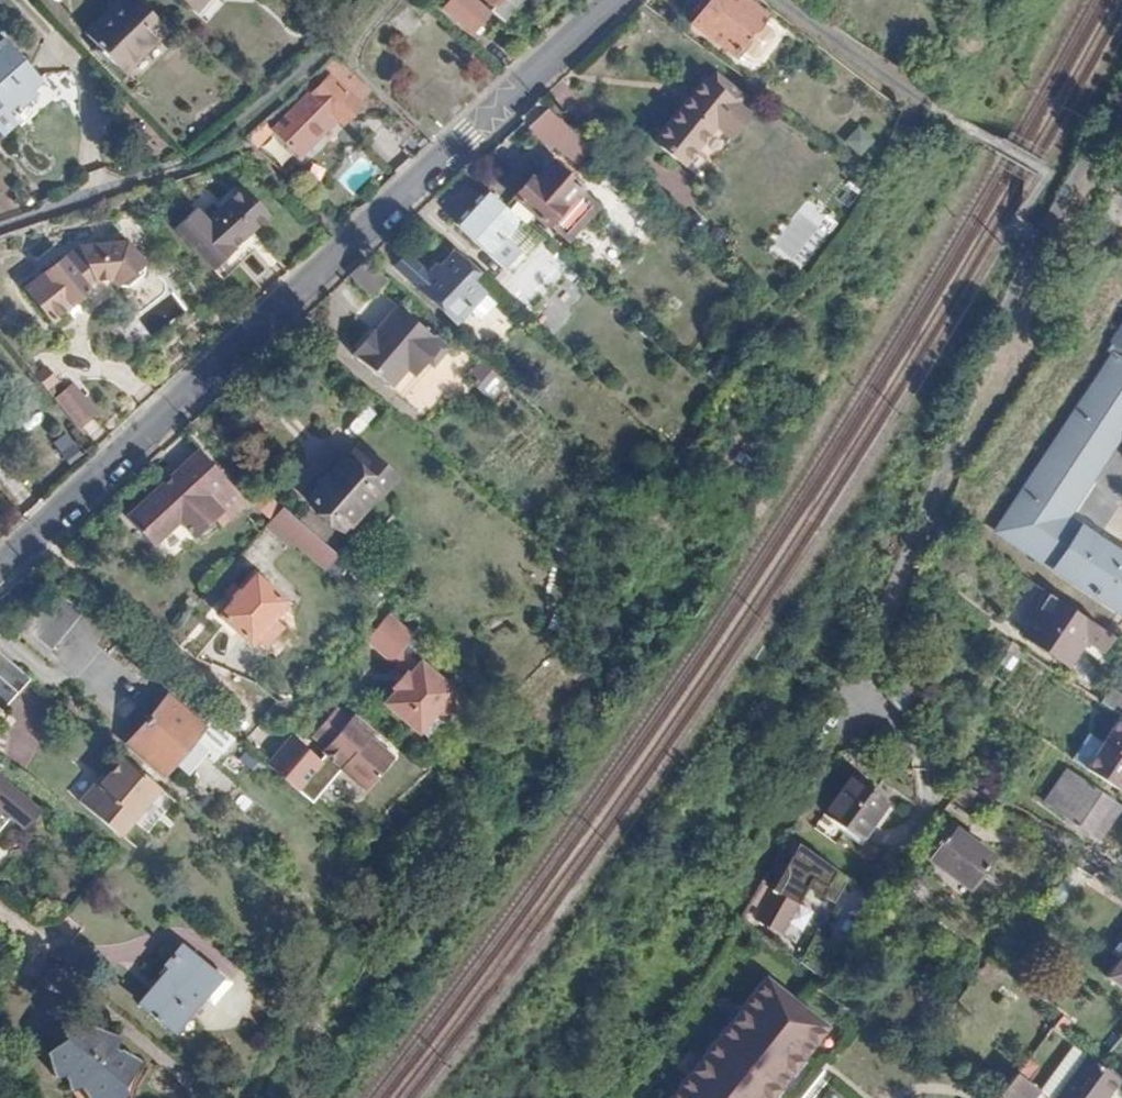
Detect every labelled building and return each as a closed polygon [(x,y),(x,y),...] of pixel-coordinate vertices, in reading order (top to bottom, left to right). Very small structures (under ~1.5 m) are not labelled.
[(89,36),(125,73),(168,32),(137,0),(126,0),(89,36)] [(199,10),(207,0),(187,0),(199,10)] [(471,33),(487,14),(471,0),(452,0),(444,9),(471,33)] [(492,8),(489,13),(501,24),(522,0),(483,0),(492,8)] [(738,55),(766,15),(746,0),(712,0),(695,24),(738,55)] [(3,137),(17,124),(7,112),(16,104),(20,109),(39,93),(34,88),(44,80),(9,42),(0,49),(0,134),(3,137)] [(48,85),(72,90),(75,74),(51,70),(48,85)] [(288,114),(303,129),(288,146),(300,158),(318,139),(313,133),(332,114),(341,123),(359,105),(331,76),(314,93),(311,91),(288,114)] [(708,81),(656,142),(701,179),(751,118),(708,81)] [(578,164),(566,154),(578,141),(541,108),(523,127),(571,171),(578,164)] [(272,130),(288,146),(303,129),(288,114),(272,130)] [(854,128),(843,142),(857,153),(868,139),(854,128)] [(531,180),(516,197),(547,225),(549,223),(569,241),(600,207),(579,189),(581,187),(554,162),(535,182),(531,180)] [(269,214),(242,186),(206,220),(197,211),(176,230),(213,269),(234,249),(233,248),(251,231),(269,214)] [(459,224),(512,273),(542,242),(494,196),(477,213),(473,209),(459,224)] [(792,267),(831,221),(805,200),(767,245),(792,267)] [(62,259),(26,290),(53,322),(89,290),(86,287),(94,281),(112,277),(119,285),(128,286),(144,272),(144,262),(125,240),(79,249),(82,256),(69,267),(62,259)] [(398,267),(458,323),(485,294),(469,278),(475,271),(455,254),(438,273),(434,271),(431,274),(410,255),(398,267)] [(376,331),(412,362),(407,368),(414,375),(426,361),(432,365),(448,347),(399,304),(376,331)] [(353,354),(391,387),(407,368),(412,362),(376,331),(375,330),(353,354)] [(1121,613),(1121,611),(1121,551),(1070,515),(1121,437),(1121,358),(1118,355),(999,532),(1121,613)] [(484,361),(470,376),(489,393),(502,378),(484,361)] [(59,405),(81,432),(97,418),(75,391),(59,405)] [(65,434),(51,442),(63,465),(77,457),(65,434)] [(166,484),(130,519),(155,545),(181,520),(197,538),(218,518),(241,496),(243,495),(201,451),(178,473),(166,484)] [(345,461),(308,502),(326,518),(329,515),(344,527),(375,493),(360,479),(363,476),(345,461)] [(159,477),(166,484),(178,473),(171,466),(159,477)] [(241,496),(218,518),(225,525),(248,503),(241,496)] [(269,528),(289,545),(293,542),(323,567),(335,553),(285,510),(269,528)] [(253,576),(218,616),(251,644),(256,638),(271,621),(286,603),(253,576)] [(24,625),(55,651),(87,612),(58,587),(24,625)] [(1025,634),(1067,662),(1085,635),(1101,646),(1110,633),(1046,590),(1031,615),(1035,618),(1025,634)] [(390,615),(369,640),(394,662),(401,654),(406,658),(420,641),(390,615)] [(271,621),(256,638),(266,646),(281,629),(271,621)] [(21,696),(35,680),(0,648),(0,677),(21,696)] [(397,691),(386,704),(421,734),(438,714),(441,716),(449,716),(455,709),(455,700),(453,698),(457,693),(422,662),(411,676),(408,674),(394,689),(397,691)] [(1121,717),(1121,696),(1113,690),(1103,704),(1121,717)] [(165,698),(127,745),(163,776),(202,728),(165,698)] [(315,737),(328,748),(325,753),(329,756),(324,763),(295,739),(270,769),(314,805),(343,771),(368,792),(396,759),(371,738),(375,734),(357,716),(352,720),(339,709),(315,737)] [(1087,770),(1118,791),(1121,785),(1121,717),(1087,770)] [(88,788),(75,802),(115,837),(157,790),(121,757),(101,779),(90,790),(88,788)] [(10,816),(32,833),(48,813),(0,774),(0,827),(10,816)] [(1046,804),(1091,835),(1095,832),(1104,838),(1120,814),(1111,808),(1112,805),(1067,774),(1046,804)] [(98,776),(88,788),(90,790),(101,779),(98,776)] [(853,778),(828,814),(862,839),(887,803),(853,778)] [(968,787),(957,799),(966,807),(978,793),(968,787)] [(141,832),(165,809),(153,797),(130,821),(141,832)] [(953,828),(931,858),(973,889),(994,858),(953,828)] [(846,883),(793,851),(767,894),(792,907),(800,892),(829,910),(846,883)] [(792,907),(767,894),(752,924),(776,936),(792,907)] [(171,971),(143,1004),(177,1034),(207,998),(203,995),(218,977),(183,949),(166,968),(171,971)] [(1121,986),(1121,958),(1109,976),(1121,986)] [(831,1027),(769,978),(673,1097),(774,1097),(831,1027)] [(57,1082),(71,1078),(74,1092),(85,1090),(91,1097),(131,1097),(132,1097),(129,1088),(146,1065),(124,1047),(125,1036),(77,1016),(70,1042),(53,1054),(57,1082)] [(1063,1016),(1054,1028),(1061,1033),(1070,1021),(1063,1016)] [(1086,1060),(1070,1048),(1040,1091),(1035,1097),(1059,1097),(1086,1060)] [(1090,1054),(1086,1060),(1059,1097),(1109,1097),(1121,1080),(1121,1078),(1102,1063),(1090,1054)] [(1001,1097),(1035,1097),(1040,1091),(1019,1074),(1001,1097)]
